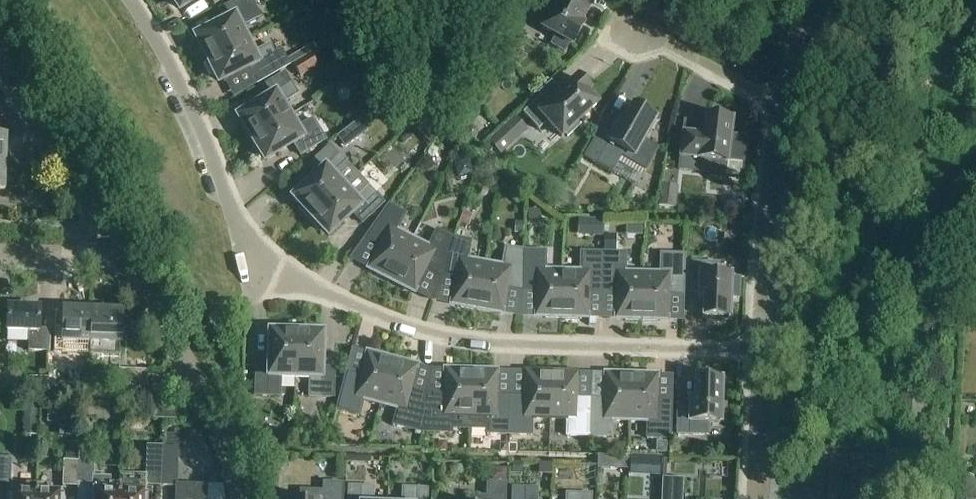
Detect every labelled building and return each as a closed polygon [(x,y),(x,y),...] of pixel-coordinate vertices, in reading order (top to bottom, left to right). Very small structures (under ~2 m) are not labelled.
[(173,5),(176,3),(180,10),(196,0),(169,0),(173,5)] [(205,62),(247,41),(240,27),(260,18),(251,0),(241,0),(219,11),(225,22),(223,25),(197,38),(201,46),(198,48),(205,62)] [(559,0),(542,30),(556,37),(551,46),(564,54),(569,45),(572,46),(582,28),(579,26),(590,5),(581,0),(558,0),(559,0)] [(247,41),(205,62),(213,77),(216,75),(220,82),(246,69),(249,70),(257,86),(290,67),(282,52),(275,56),(270,46),(254,54),(247,41)] [(306,57),(294,64),(294,65),(293,66),(300,78),(319,67),(311,55),(307,57),(306,57)] [(241,128),(249,142),(290,117),(282,104),(297,95),(284,74),(259,90),(266,100),(265,103),(240,118),(244,125),(241,128)] [(540,98),(523,114),(538,131),(547,123),(561,138),(565,135),(567,138),(579,127),(576,124),(596,106),(586,94),(589,92),(577,80),(548,107),(540,98)] [(651,118),(653,115),(639,107),(637,110),(633,108),(623,126),(619,123),(616,128),(606,122),(585,158),(612,173),(620,158),(645,172),(657,150),(643,142),(655,121),(651,118)] [(411,125),(418,132),(430,121),(423,114),(411,125)] [(743,164),(746,139),(730,137),(732,121),(726,121),(727,117),(711,115),(710,119),(706,118),(706,123),(704,139),(699,138),(699,143),(683,142),(679,171),(712,175),(711,178),(725,179),(727,164),(727,162),(743,164)] [(290,117),(249,142),(258,156),(261,154),(266,161),(291,145),(294,146),(300,156),(325,141),(313,120),(297,130),(290,117)] [(501,155),(513,144),(501,131),(489,142),(501,155)] [(354,143),(345,132),(337,138),(345,149),(354,143)] [(298,208),(309,220),(357,176),(330,147),(308,167),(317,176),(316,179),(295,199),(300,205),(298,208)] [(455,165),(458,180),(473,176),(469,162),(455,165)] [(357,176),(309,220),(320,232),(323,229),(329,235),(350,215),(354,216),(362,224),(383,204),(357,176)] [(658,207),(675,209),(678,188),(661,186),(658,207)] [(563,192),(558,201),(568,207),(573,198),(563,192)] [(376,275),(391,283),(412,240),(398,233),(399,229),(405,215),(389,207),(364,241),(380,249),(371,268),(378,271),(376,275)] [(528,211),(528,222),(540,222),(540,211),(528,211)] [(464,213),(460,224),(468,227),(471,216),(464,213)] [(603,237),(603,221),(594,221),(594,237),(603,237)] [(515,223),(515,234),(523,234),(523,224),(515,223)] [(424,272),(439,280),(453,239),(437,231),(430,245),(427,248),(412,240),(391,283),(406,290),(407,287),(415,290),(424,272)] [(460,308),(476,311),(485,265),(469,262),(468,257),(471,243),(453,239),(439,280),(456,283),(453,303),(461,304),(460,308)] [(505,291),(522,294),(523,252),(505,249),(503,264),(501,268),(485,265),(476,311),(493,314),(493,310),(502,312),(505,291)] [(545,319),(561,320),(563,273),(546,272),(545,268),(546,252),(523,252),(522,294),(537,295),(537,315),(545,315),(545,319)] [(587,296),(602,296),(603,254),(581,253),(581,269),(579,273),(563,273),(561,320),(578,320),(578,316),(586,316),(587,296)] [(625,321),(641,322),(643,275),(626,274),(625,270),(626,255),(603,254),(602,296),(617,297),(617,317),(625,318),(625,321)] [(643,275),(641,322),(658,322),(658,318),(666,319),(667,298),(683,298),(684,256),(661,256),(660,271),(659,275),(643,275)] [(707,320),(707,324),(723,324),(724,320),(729,320),(730,296),(735,296),(735,279),(730,279),(730,277),(718,277),(718,265),(688,264),(687,293),(699,294),(699,299),(704,299),(703,319),(707,320)] [(28,352),(50,353),(51,330),(39,330),(40,310),(8,309),(7,341),(28,342),(28,352)] [(63,343),(90,344),(91,344),(93,312),(64,311),(63,331),(51,330),(50,353),(50,355),(63,355),(63,343)] [(91,344),(90,344),(90,357),(120,358),(122,313),(93,312),(91,344)] [(280,379),(295,380),(296,332),(280,332),(279,336),(271,336),(270,365),(268,367),(256,367),(255,396),(279,397),(280,379)] [(296,332),(295,380),(310,380),(309,398),(333,398),(334,369),(322,369),(320,366),(321,337),(312,337),(312,333),(296,332)] [(364,401),(380,405),(392,359),(376,355),(375,359),(367,357),(362,377),(347,373),(337,411),(359,417),(362,405),(364,401)] [(393,426),(422,433),(427,394),(410,389),(415,370),(407,368),(408,364),(392,359),(380,405),(396,409),(396,414),(393,426)] [(119,387),(148,388),(148,372),(119,370),(119,387)] [(452,430),(469,431),(471,371),(454,370),(454,374),(446,374),(445,395),(427,394),(422,433),(451,434),(452,430)] [(487,435),(509,436),(510,396),(495,396),(495,375),(487,375),(487,371),(471,371),(469,431),(487,431),(487,435)] [(533,420),(550,420),(551,373),(534,372),(534,376),(526,376),(526,397),(510,396),(509,436),(532,436),(532,424),(533,420)] [(567,437),(589,438),(590,398),(575,398),(576,378),(567,377),(567,373),(551,373),(550,420),(566,420),(567,424),(567,437)] [(21,389),(22,374),(10,374),(9,389),(21,389)] [(613,422),(630,422),(631,375),(614,374),(614,378),(606,378),(606,399),(590,398),(589,438),(611,438),(612,426),(613,422)] [(631,375),(630,422),(646,422),(647,426),(647,439),(670,440),(671,401),(655,400),(655,380),(647,379),(647,375),(631,375)] [(716,381),(716,377),(700,377),(700,381),(696,381),(695,401),(690,401),(690,406),(678,406),(677,435),(707,436),(708,424),(720,424),(720,422),(725,422),(726,406),(721,406),(721,381),(716,381)] [(75,427),(76,412),(49,410),(48,424),(75,427)] [(331,432),(328,443),(339,446),(341,439),(338,434),(331,432)] [(447,443),(438,443),(438,451),(447,452),(447,443)] [(657,444),(656,453),(666,454),(666,444),(657,444)] [(508,445),(500,445),(500,454),(508,454),(508,445)] [(77,488),(77,484),(78,455),(78,452),(66,452),(65,463),(64,463),(63,487),(77,488)] [(120,485),(119,485),(110,485),(111,479),(94,478),(95,456),(78,455),(77,484),(93,485),(93,495),(90,498),(120,498),(120,485)] [(598,457),(597,470),(608,470),(609,457),(598,457)] [(120,498),(147,498),(146,498),(147,487),(161,488),(162,459),(147,458),(147,477),(120,476),(119,485),(120,485),(120,498)] [(178,459),(165,458),(165,488),(177,488),(176,498),(207,498),(207,493),(198,493),(198,486),(177,486),(178,459)] [(10,486),(11,461),(0,460),(0,485),(10,486)] [(522,475),(522,465),(512,465),(512,475),(522,475)] [(552,476),(553,465),(539,465),(539,476),(552,476)] [(492,481),(506,482),(507,470),(492,469),(492,481)] [(969,476),(956,494),(963,498),(975,498),(975,481),(969,476)] [(343,485),(324,484),(324,493),(301,492),(301,498),(342,498),(343,485)] [(506,484),(488,484),(488,498),(471,498),(505,498),(506,484)] [(682,490),(681,485),(660,484),(659,498),(681,498),(682,490)] [(36,486),(26,485),(26,494),(10,493),(9,496),(7,498),(36,498),(36,486)] [(36,498),(64,498),(63,498),(63,495),(47,494),(47,486),(36,486),(36,498)] [(373,488),(349,487),(349,498),(373,498),(373,488)] [(427,490),(403,489),(403,498),(427,498),(427,490)] [(537,490),(513,489),(513,498),(537,498),(537,490)]
